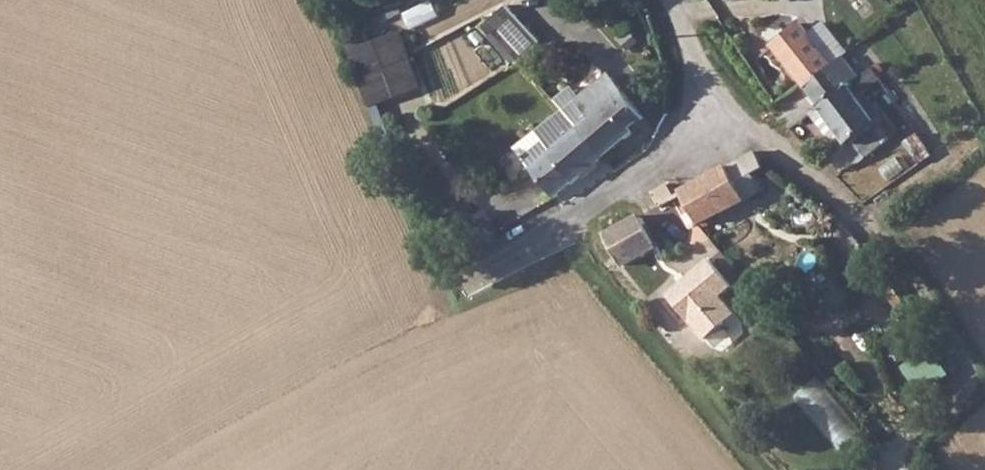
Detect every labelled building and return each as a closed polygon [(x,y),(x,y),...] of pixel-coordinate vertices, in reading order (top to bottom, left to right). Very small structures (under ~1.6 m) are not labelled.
[(410,27),(440,19),(435,2),(406,10),(410,27)] [(502,41),(521,62),(542,40),(506,2),(484,23),(494,33),(502,41)] [(773,39),(823,102),(851,81),(852,79),(837,60),(804,19),(773,39)] [(494,33),(484,23),(479,27),(488,37),(494,33)] [(368,107),(423,88),(402,30),(348,49),(368,107)] [(852,79),(862,72),(846,52),(837,60),(852,79)] [(874,88),(883,81),(871,65),(862,72),(852,79),(851,81),(896,136),(908,127),(893,107),(890,110),(874,88)] [(626,88),(613,70),(582,95),(573,84),(556,99),(565,109),(582,127),(592,118),(612,101),(633,127),(646,115),(626,88)] [(851,81),(823,102),(854,140),(860,137),(874,154),(896,136),(851,81)] [(582,127),(608,155),(637,132),(633,127),(612,101),(592,118),(582,127)] [(582,127),(565,109),(540,133),(549,142),(529,161),(559,194),(608,155),(582,127)] [(549,142),(540,133),(519,151),(529,161),(549,142)] [(688,189),(704,217),(769,184),(761,171),(772,166),(768,154),(761,149),(688,189)] [(641,217),(608,234),(621,261),(631,262),(658,248),(641,217)] [(460,244),(469,239),(461,224),(452,228),(460,244)] [(729,283),(709,257),(665,290),(701,338),(732,312),(719,293),(729,283)] [(811,379),(791,401),(843,450),(863,428),(811,379)] [(874,459),(859,469),(882,469),(874,459)]
